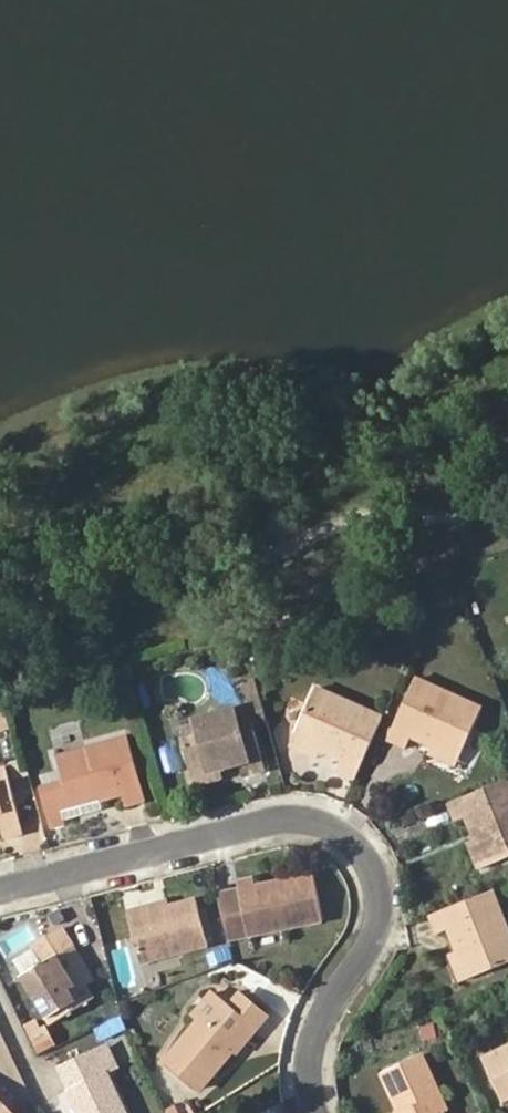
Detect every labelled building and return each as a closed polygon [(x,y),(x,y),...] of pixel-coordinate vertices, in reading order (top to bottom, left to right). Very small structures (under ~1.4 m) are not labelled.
[(435,746),(462,758),(483,709),(418,680),(391,741),(409,750),(414,737),(426,743),(429,739),(437,743),(435,746)] [(244,689),(255,729),(268,726),(256,686),(244,689)] [(357,779),(383,718),(318,689),(297,737),(322,749),(325,744),(334,750),(332,754),(343,759),(339,770),(357,779)] [(199,735),(183,740),(192,775),(221,767),(220,765),(229,762),(230,765),(243,761),(247,775),(265,769),(248,706),(195,720),(199,735)] [(74,813),(72,804),(101,797),(99,793),(108,791),(109,795),(123,792),(126,802),(144,797),(128,735),(58,752),(66,783),(41,790),(49,820),(74,813)] [(322,749),(297,737),(293,747),(319,758),(322,749)] [(322,749),(332,754),(334,750),(325,744),(322,749)] [(459,767),(462,758),(435,746),(432,755),(459,767)] [(6,834),(24,830),(8,766),(0,768),(0,823),(3,822),(6,834)] [(195,783),(223,776),(221,767),(192,775),(195,783)] [(449,803),(457,819),(466,815),(472,828),(477,826),(481,835),(476,838),(488,865),(507,857),(507,778),(449,803)] [(101,797),(72,804),(74,813),(103,805),(101,797)] [(477,826),(472,828),(476,838),(481,835),(477,826)] [(480,869),(488,865),(476,838),(467,842),(480,869)] [(239,882),(250,934),(324,918),(316,874),(258,885),(256,878),(239,882)] [(429,914),(437,933),(449,928),(454,941),(458,939),(461,948),(458,949),(468,977),(507,961),(507,933),(490,890),(429,914)] [(168,900),(145,905),(147,913),(170,908),(168,900)] [(147,913),(145,905),(128,910),(141,961),(208,944),(197,901),(170,908),(147,913)] [(45,963),(25,975),(52,1021),(93,996),(65,951),(75,944),(65,929),(34,946),(45,963)] [(19,975),(37,961),(28,949),(10,963),(19,975)] [(459,980),(468,977),(458,949),(449,953),(459,980)] [(246,1023),(256,1029),(267,1014),(241,994),(231,1006),(212,991),(195,1012),(202,1018),(169,1059),(203,1087),(235,1047),(237,1045),(232,1041),(246,1023)] [(92,1029),(98,1045),(127,1034),(121,1018),(92,1029)] [(40,1052),(56,1045),(48,1027),(43,1029),(39,1021),(28,1027),(40,1052)] [(239,1050),(256,1029),(246,1023),(232,1041),(237,1045),(235,1047),(239,1050)] [(78,1112),(126,1112),(107,1072),(117,1067),(108,1046),(62,1068),(72,1088),(67,1090),(78,1112)] [(484,1057),(504,1100),(507,1098),(507,1047),(484,1057)] [(444,1099),(423,1056),(386,1072),(402,1112),(399,1112),(443,1112),(442,1110),(438,1101),(444,1099)] [(448,1107),(444,1099),(438,1101),(442,1110),(448,1107)]
